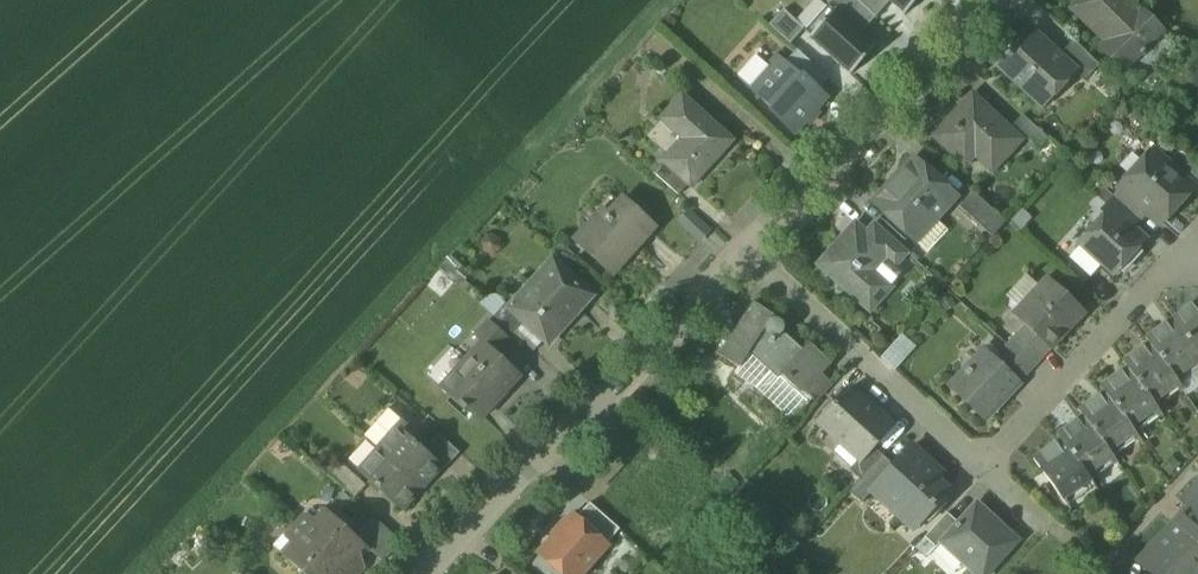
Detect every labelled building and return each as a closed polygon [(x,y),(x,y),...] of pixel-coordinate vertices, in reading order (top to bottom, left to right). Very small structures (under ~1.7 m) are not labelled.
[(856,0),(831,0),(828,4),(834,10),(835,9),(862,33),(876,18),(856,0)] [(876,18),(890,2),(887,0),(856,0),(876,18)] [(890,2),(905,15),(918,0),(887,0),(890,2)] [(1140,11),(1139,11),(1128,0),(1084,0),(1075,9),(1096,29),(1090,35),(1124,69),(1161,32),(1140,11)] [(794,39),(806,25),(784,7),(772,21),(794,39)] [(862,33),(835,9),(834,10),(809,38),(851,76),(877,46),(862,33)] [(1047,14),(1037,26),(1063,48),(1073,36),(1047,14)] [(1059,56),(1032,31),(999,66),(1042,106),(1073,72),(1069,68),(1070,67),(1059,56)] [(1074,40),(1059,56),(1070,67),(1069,68),(1073,72),(1085,82),(1100,66),(1074,40)] [(829,79),(797,51),(785,64),(801,78),(802,77),(818,91),(829,79)] [(785,64),(780,60),(774,67),(771,65),(758,80),(760,83),(753,90),(774,109),(771,112),(794,133),(805,120),(804,120),(813,109),(814,110),(825,97),(818,91),(802,77),(801,78),(785,64)] [(1021,140),(973,95),(934,137),(955,156),(965,146),(992,171),(1021,140)] [(732,141),(682,97),(666,115),(688,135),(664,162),(689,185),(691,186),(732,141)] [(1049,139),(1022,115),(1012,126),(1039,150),(1049,139)] [(1190,189),(1152,154),(1122,187),(1148,210),(1161,221),(1190,189)] [(956,196),(914,158),(873,204),(915,242),(956,196)] [(689,185),(664,162),(654,174),(679,196),(689,185)] [(1114,198),(1102,188),(1095,196),(1106,206),(1114,198)] [(1148,210),(1127,191),(1118,202),(1139,221),(1148,210)] [(1006,222),(973,192),(960,207),(992,237),(1006,222)] [(1118,202),(1114,198),(1106,206),(1101,213),(1104,216),(1117,228),(1119,225),(1128,233),(1129,232),(1139,221),(1118,202)] [(624,199),(597,228),(592,223),(575,242),(612,275),(655,227),(624,199)] [(711,232),(688,211),(676,223),(699,244),(711,232)] [(1104,216),(1080,243),(1082,244),(1070,258),(1091,277),(1103,264),(1114,274),(1142,244),(1129,232),(1128,233),(1119,225),(1117,228),(1104,216)] [(906,252),(876,225),(866,236),(865,237),(895,264),(906,252)] [(855,226),(821,265),(870,309),(890,288),(889,287),(901,274),(893,267),(895,264),(865,237),(866,236),(855,226)] [(511,308),(510,309),(525,323),(549,345),(592,296),(553,261),(511,308)] [(1083,312),(1048,280),(1015,315),(1027,326),(1050,347),(1083,312)] [(1172,319),(1197,356),(1197,301),(1172,319)] [(511,308),(505,303),(493,316),(514,335),(525,323),(510,309),(511,308)] [(753,303),(719,354),(740,368),(750,354),(770,372),(778,379),(783,373),(803,392),(804,391),(816,378),(814,376),(826,363),(806,345),(801,350),(786,335),(788,330),(787,325),(785,321),(781,317),(776,316),(771,317),(766,313),(767,312),(753,303)] [(1172,319),(1145,338),(1149,343),(1175,378),(1197,362),(1197,356),(1172,319)] [(510,340),(489,321),(474,337),(483,344),(496,355),(510,340)] [(1050,347),(1027,326),(1008,346),(1032,367),(1050,347)] [(895,367),(916,344),(903,332),(882,355),(895,367)] [(1175,378),(1149,343),(1123,362),(1127,368),(1127,367),(1152,403),(1153,402),(1179,383),(1175,378)] [(483,344),(443,389),(441,387),(439,389),(465,412),(466,410),(479,421),(520,377),(496,355),(483,344)] [(1032,367),(1008,346),(996,360),(1019,381),(1032,367)] [(986,351),(969,369),(967,367),(964,371),(965,373),(954,385),(987,416),(1019,381),(996,360),(986,351)] [(1152,403),(1127,367),(1127,368),(1101,387),(1104,392),(1105,392),(1130,427),(1131,426),(1157,408),(1153,402),(1152,403)] [(803,392),(783,373),(778,379),(770,372),(756,388),(792,422),(813,400),(804,391),(803,392)] [(877,413),(850,388),(836,404),(835,403),(832,406),(834,408),(820,423),(845,447),(850,441),(864,454),(859,459),(859,460),(861,461),(873,447),(890,429),(875,415),(877,413)] [(1130,427),(1105,392),(1104,392),(1079,411),(1082,416),(1083,416),(1108,451),(1109,451),(1135,432),(1131,426),(1130,427)] [(427,454),(403,432),(408,426),(389,409),(384,415),(386,416),(375,428),(389,440),(379,451),(421,489),(423,488),(421,486),(431,476),(432,477),(442,467),(427,454)] [(1108,451),(1083,416),(1082,416),(1056,435),(1060,441),(1061,440),(1086,475),(1087,475),(1113,456),(1109,451),(1108,451)] [(456,451),(440,436),(430,448),(431,449),(427,454),(442,467),(456,451)] [(1086,475),(1061,440),(1060,441),(1034,459),(1063,500),(1090,480),(1087,475),(1086,475)] [(894,466),(876,486),(877,487),(901,509),(896,515),(913,530),(950,490),(936,478),(941,474),(929,463),(930,462),(913,446),(894,466)] [(861,461),(859,460),(850,470),(861,481),(861,480),(862,481),(884,457),(873,447),(861,461)] [(421,489),(379,451),(360,473),(402,511),(411,501),(409,499),(419,489),(420,490),(421,489)] [(884,457),(862,481),(861,480),(861,481),(850,493),(862,504),(877,487),(876,486),(894,466),(884,457)] [(367,487),(342,464),(330,477),(355,499),(367,487)] [(1139,563),(1151,573),(1197,573),(1197,498),(1139,563)] [(621,530),(590,503),(576,519),(606,546),(621,530)] [(976,504),(958,524),(942,542),(942,543),(976,573),(989,573),(1018,542),(976,504)] [(370,551),(327,511),(316,523),(312,520),(305,520),(298,528),(344,570),(353,561),(361,561),(370,551)] [(958,524),(948,514),(925,538),(937,548),(942,543),(942,542),(958,524)] [(574,517),(541,554),(562,573),(581,573),(606,546),(576,519),(574,517)] [(298,528),(291,536),(291,542),(295,546),(285,558),(303,573),(341,573),(344,570),(298,528)]
